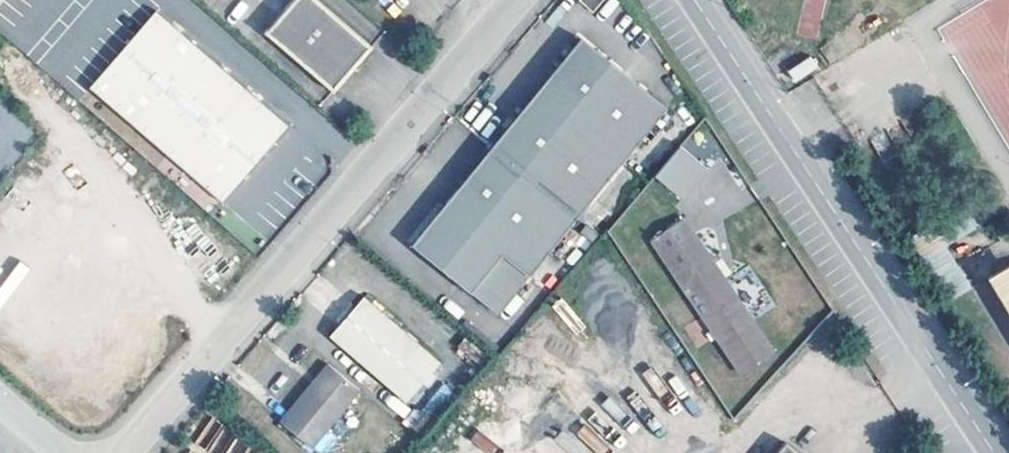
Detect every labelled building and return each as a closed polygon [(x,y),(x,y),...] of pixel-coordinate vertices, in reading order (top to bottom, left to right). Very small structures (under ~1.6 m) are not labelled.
[(302,0),(294,0),(257,41),(326,101),(366,56),(302,0)] [(592,12),(602,0),(579,0),(592,12)] [(281,134),(150,19),(83,96),(215,211),(281,134)] [(582,45),(492,153),(574,224),(667,116),(582,45)] [(574,224),(492,153),(442,212),(451,219),(418,256),(468,299),(491,319),(574,224)] [(674,158),(648,188),(677,214),(703,184),(674,158)] [(451,219),(442,212),(411,250),(418,256),(451,219)] [(764,361),(676,236),(647,258),(735,383),(764,361)] [(1008,334),(1008,268),(980,285),(1008,334)] [(440,370),(363,306),(329,347),(407,410),(440,370)] [(327,372),(278,428),(307,452),(310,452),(358,397),(327,372)]
